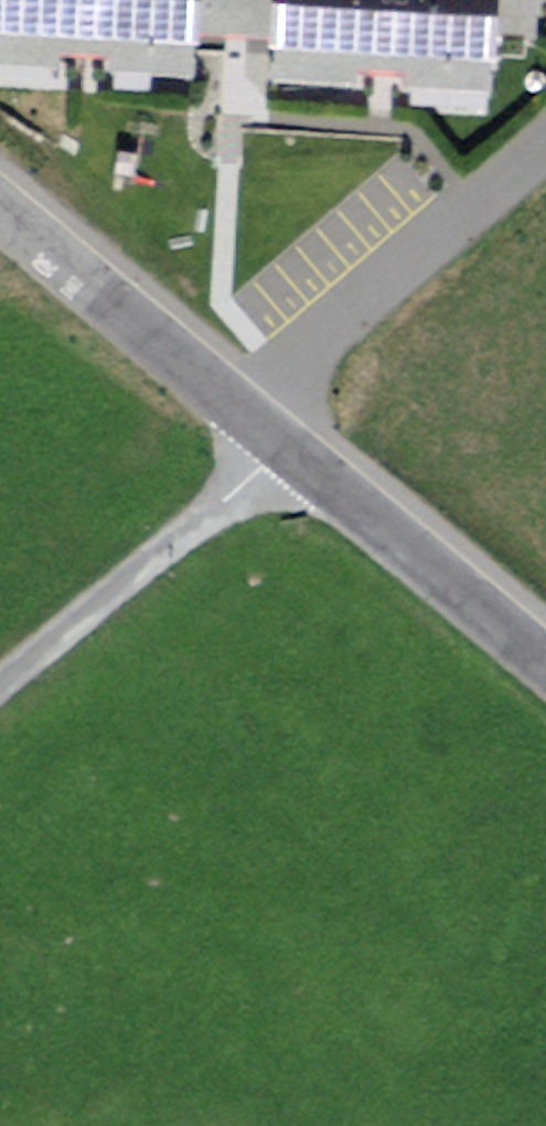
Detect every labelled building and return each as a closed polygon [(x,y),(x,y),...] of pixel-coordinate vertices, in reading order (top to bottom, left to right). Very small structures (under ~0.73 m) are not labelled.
[(231,99),(240,0),(0,0),(0,82),(231,99)] [(496,0),(240,0),(231,99),(484,118),(490,51),(535,54),(536,39),(538,7),(495,4),(496,0)]
